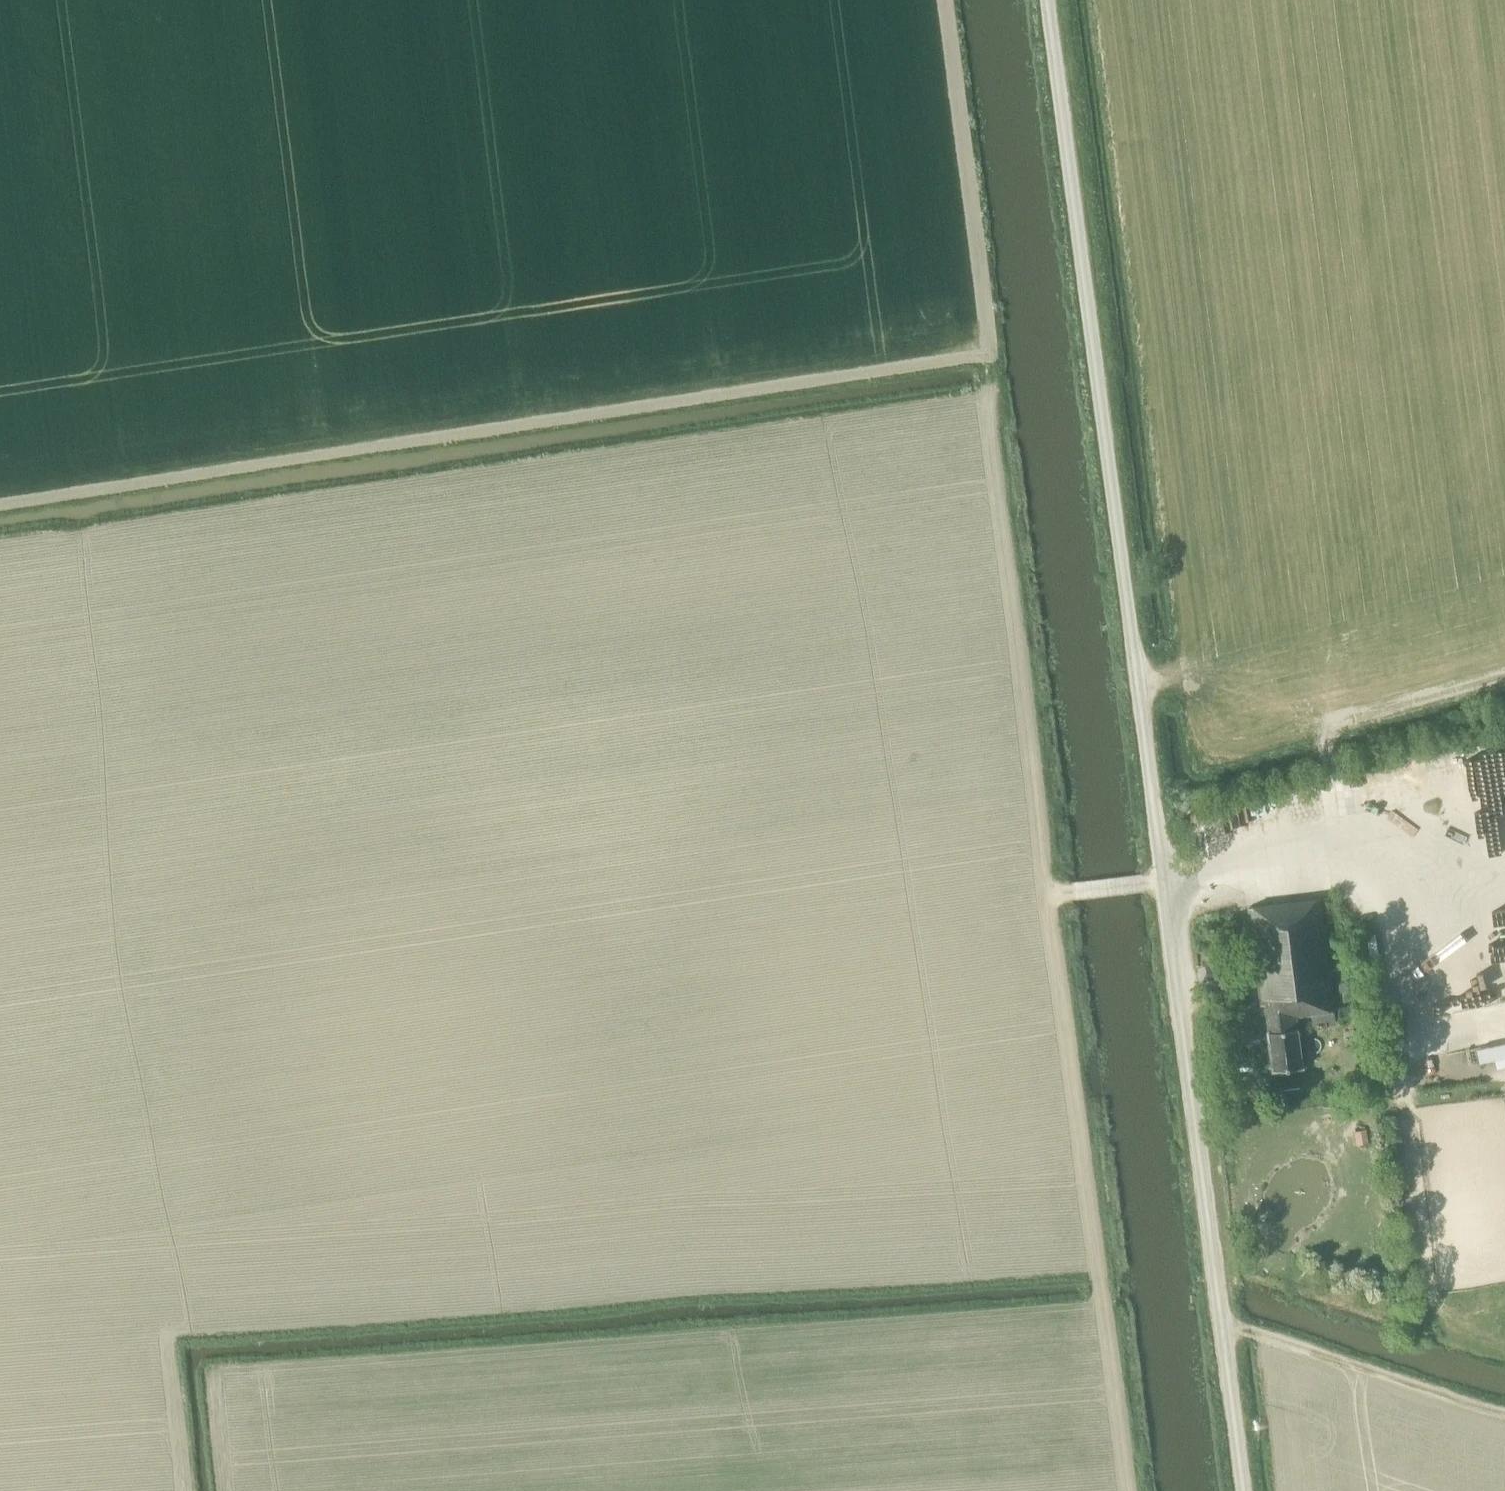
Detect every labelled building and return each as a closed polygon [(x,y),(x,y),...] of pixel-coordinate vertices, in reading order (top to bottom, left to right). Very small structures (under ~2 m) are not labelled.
[(1295,1016),(1310,1014),(1312,1029),(1336,1026),(1319,899),(1247,908),(1260,1006),(1265,1005),(1268,1031),(1267,1031),(1272,1070),(1302,1066),(1295,1016)] [(1236,977),(1234,961),(1221,963),(1223,978),(1236,977)] [(1479,1039),(1481,1056),(1504,1053),(1504,1036),(1479,1039)] [(1369,1143),(1366,1129),(1355,1131),(1357,1145),(1369,1143)]
